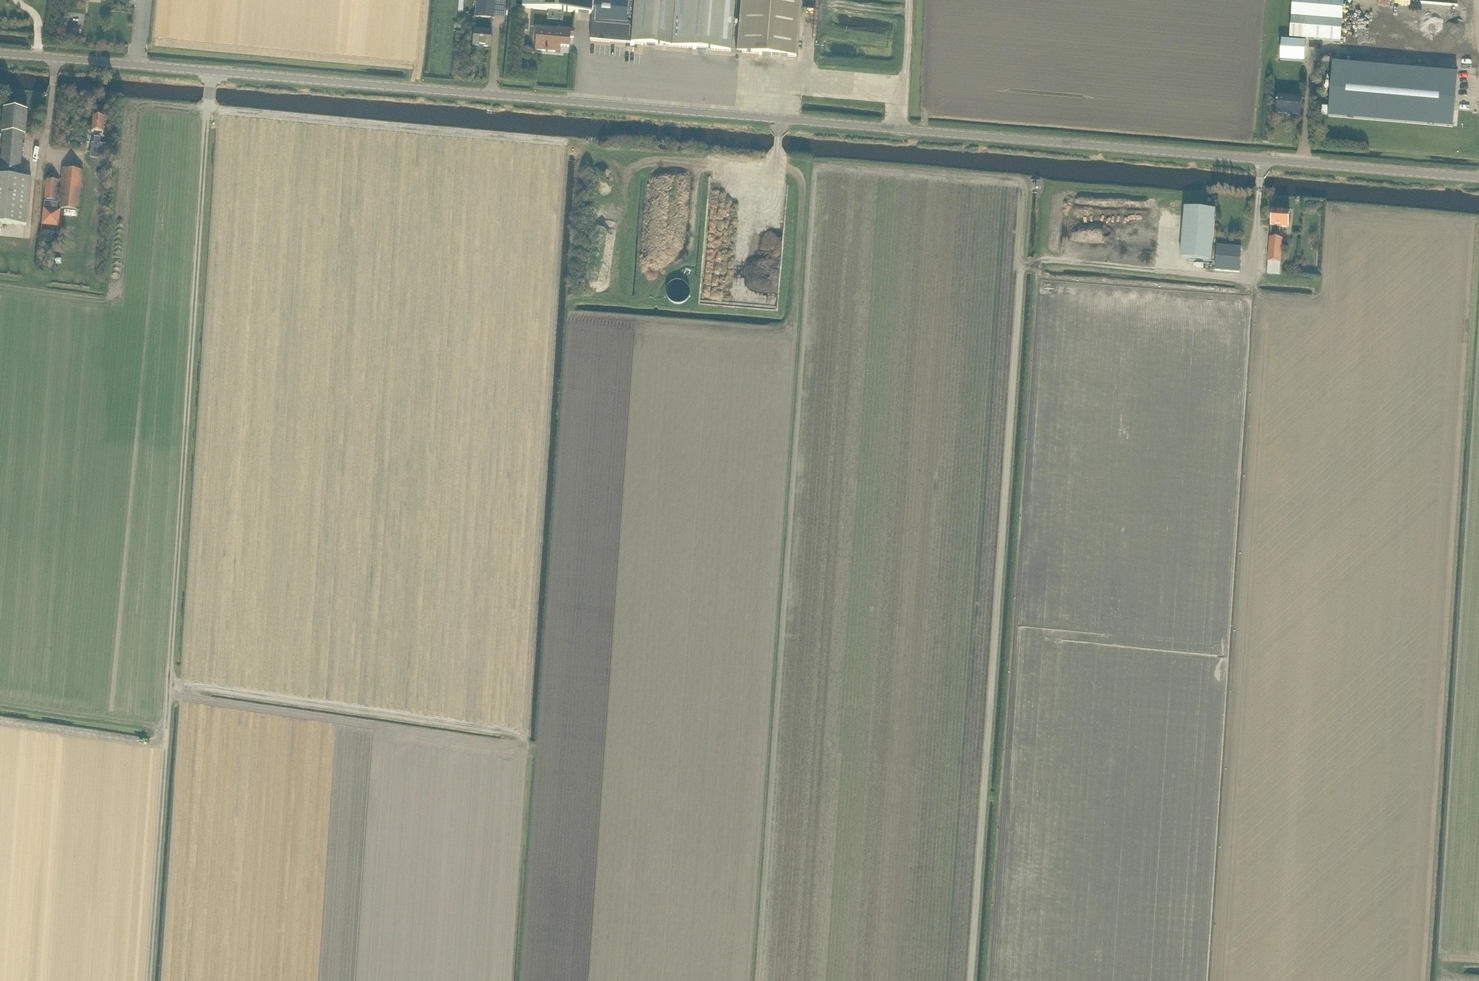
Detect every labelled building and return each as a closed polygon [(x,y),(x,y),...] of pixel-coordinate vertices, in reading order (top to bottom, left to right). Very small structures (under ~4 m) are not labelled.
[(496,0),(476,0),(475,18),(494,20),(496,0)] [(523,8),(592,14),(592,21),(594,21),(594,28),(591,28),(590,40),(731,52),(735,0),(523,0),(523,8)] [(802,0),(742,0),(738,54),(738,56),(798,61),(802,0)] [(1344,0),(1343,0),(1294,0),(1291,38),(1341,42),(1344,0)] [(529,31),(530,19),(521,18),(520,30),(529,31)] [(573,38),(573,31),(556,29),(556,33),(537,31),(535,51),(555,53),(555,46),(569,47),(569,38),(573,38)] [(492,34),(474,32),(473,46),(491,47),(492,34)] [(1305,62),(1306,41),(1282,39),(1280,60),(1305,62)] [(1453,128),(1458,74),(1333,63),(1329,117),(1453,128)] [(1301,115),(1302,99),(1278,97),(1277,113),(1301,115)] [(25,134),(27,111),(4,109),(2,132),(4,132),(1,170),(20,172),(23,134),(25,134)] [(103,134),(104,118),(94,117),(92,132),(95,133),(94,144),(92,144),(91,150),(99,151),(100,144),(98,144),(99,135),(102,136),(102,133),(103,134)] [(86,142),(87,123),(73,122),(71,141),(86,142)] [(79,211),(83,171),(63,169),(60,202),(57,202),(59,181),(46,180),(42,233),(59,235),(61,209),(79,211)] [(31,180),(0,177),(0,224),(27,226),(31,180)] [(1212,261),(1215,210),(1185,208),(1181,259),(1212,261)] [(1289,228),(1290,212),(1273,211),(1272,227),(1269,263),(1281,264),(1283,240),(1280,239),(1281,227),(1289,228)] [(1240,273),(1242,247),(1217,246),(1215,271),(1240,273)]
